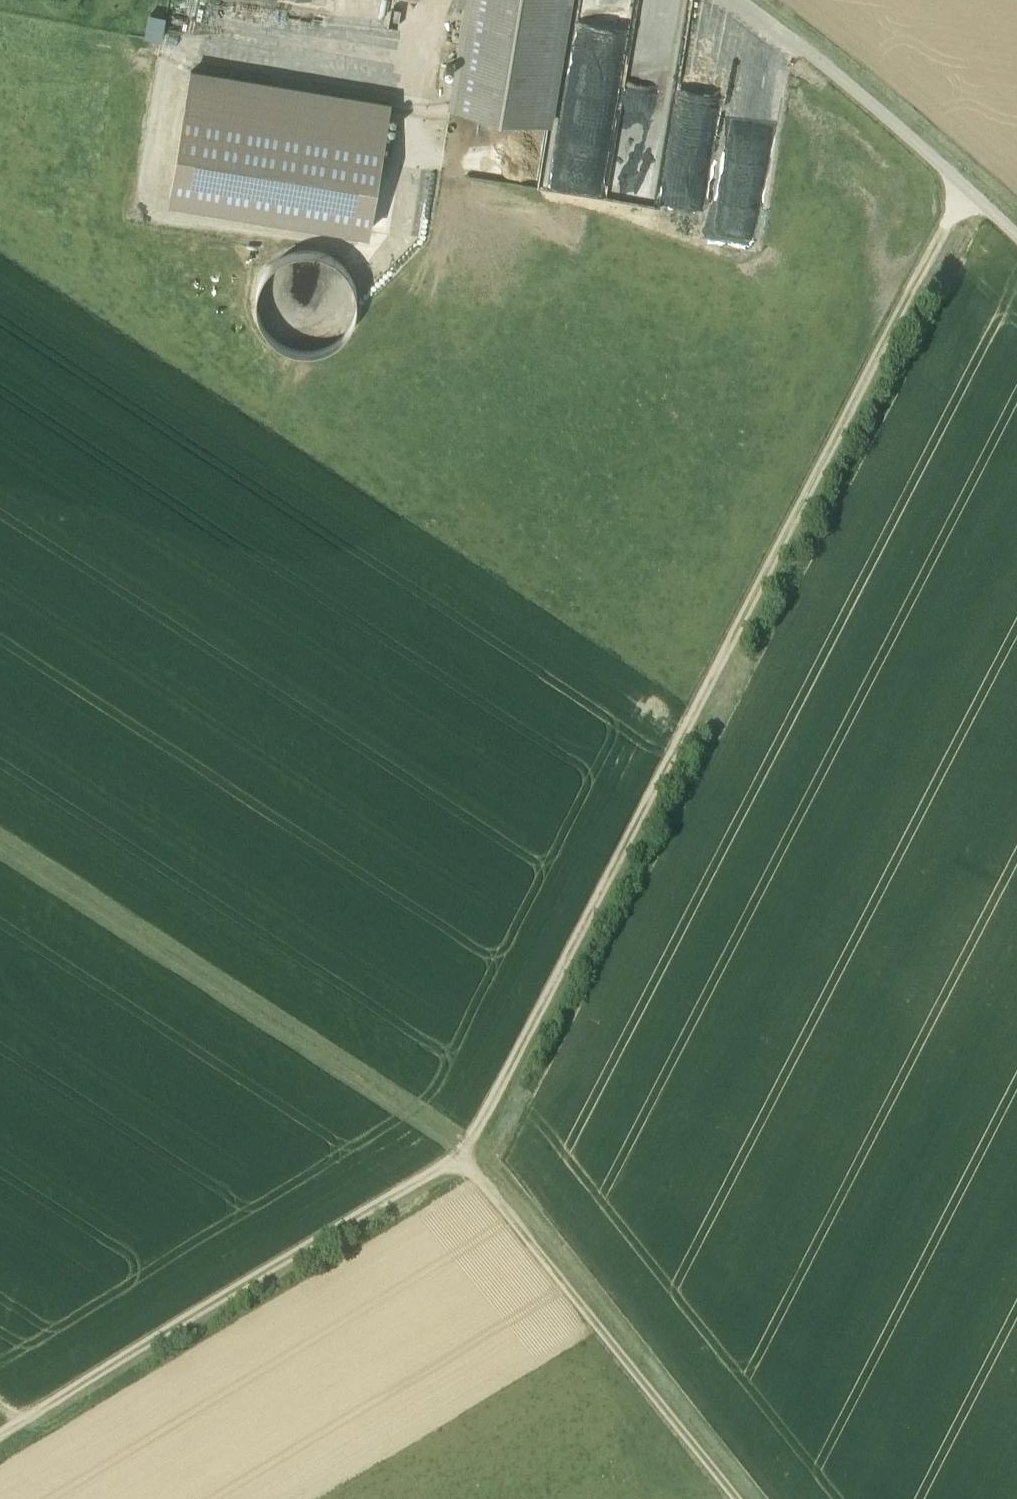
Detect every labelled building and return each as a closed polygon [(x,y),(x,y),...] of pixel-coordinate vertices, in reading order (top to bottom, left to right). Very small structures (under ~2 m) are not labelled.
[(451,105),(550,122),(571,0),(468,0),(451,105)] [(149,37),(165,39),(167,15),(151,14),(149,37)] [(390,104),(191,71),(170,197),(369,230),(390,104)] [(355,345),(354,254),(280,255),(281,346),(355,345)]
